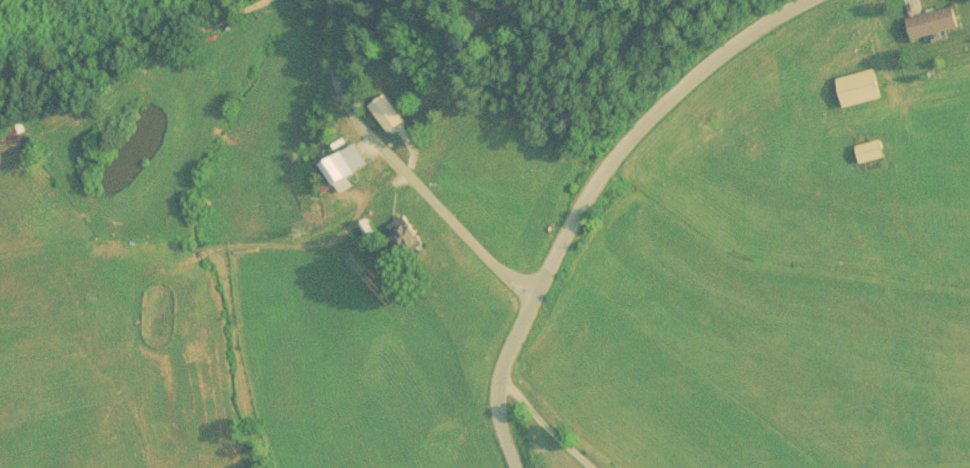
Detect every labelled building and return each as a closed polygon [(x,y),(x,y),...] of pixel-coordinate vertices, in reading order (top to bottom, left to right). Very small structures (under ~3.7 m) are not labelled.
[(957,30),(952,8),(905,20),(910,42),(957,30)] [(842,109),(879,100),(873,72),(836,80),(842,109)] [(20,135),(17,127),(0,133),(0,136),(2,141),(20,135)] [(859,165),(882,158),(878,142),(855,148),(859,165)] [(346,178),(366,167),(354,146),(310,171),(323,194),(335,187),(339,194),(351,188),(346,178)] [(380,232),(400,260),(422,245),(402,217),(380,232)]
